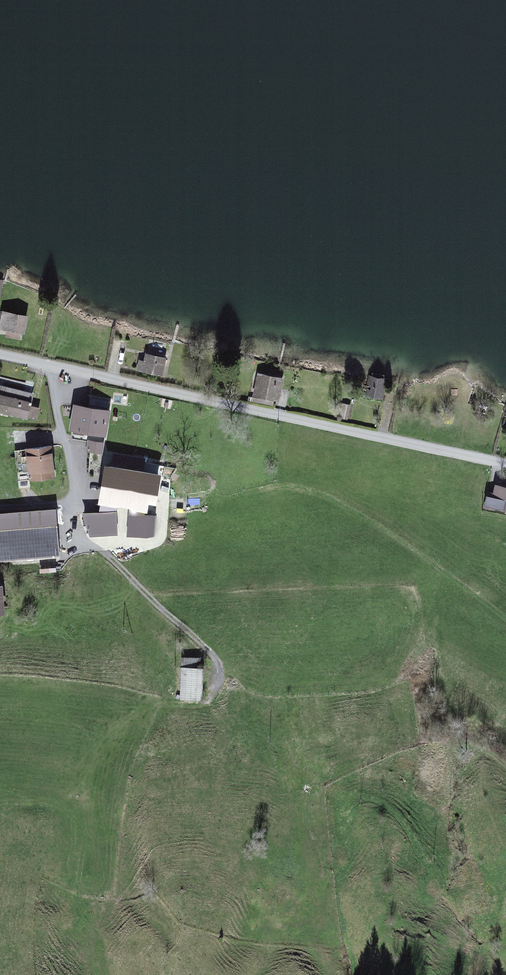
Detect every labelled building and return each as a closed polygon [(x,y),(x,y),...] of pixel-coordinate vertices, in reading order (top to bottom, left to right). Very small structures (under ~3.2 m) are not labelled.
[(26,317),(3,313),(0,330),(23,334),(26,317)] [(160,374),(165,352),(149,348),(144,371),(160,374)] [(277,396),(282,374),(257,368),(252,390),(277,396)] [(390,382),(371,378),(368,395),(387,398),(390,382)] [(31,389),(2,384),(0,394),(0,407),(27,412),(31,389)] [(106,437),(111,410),(74,402),(69,429),(106,437)] [(103,450),(105,439),(88,436),(86,447),(103,450)] [(56,477),(52,444),(27,447),(30,479),(56,477)] [(145,505),(152,473),(112,464),(104,496),(145,505)] [(496,480),(491,502),(505,505),(505,482),(496,480)] [(56,506),(0,511),(0,556),(60,551),(56,506)] [(120,531),(119,508),(89,510),(95,532),(120,531)] [(155,529),(154,511),(132,511),(132,530),(155,529)] [(205,664),(186,663),(185,693),(203,694),(205,664)]
